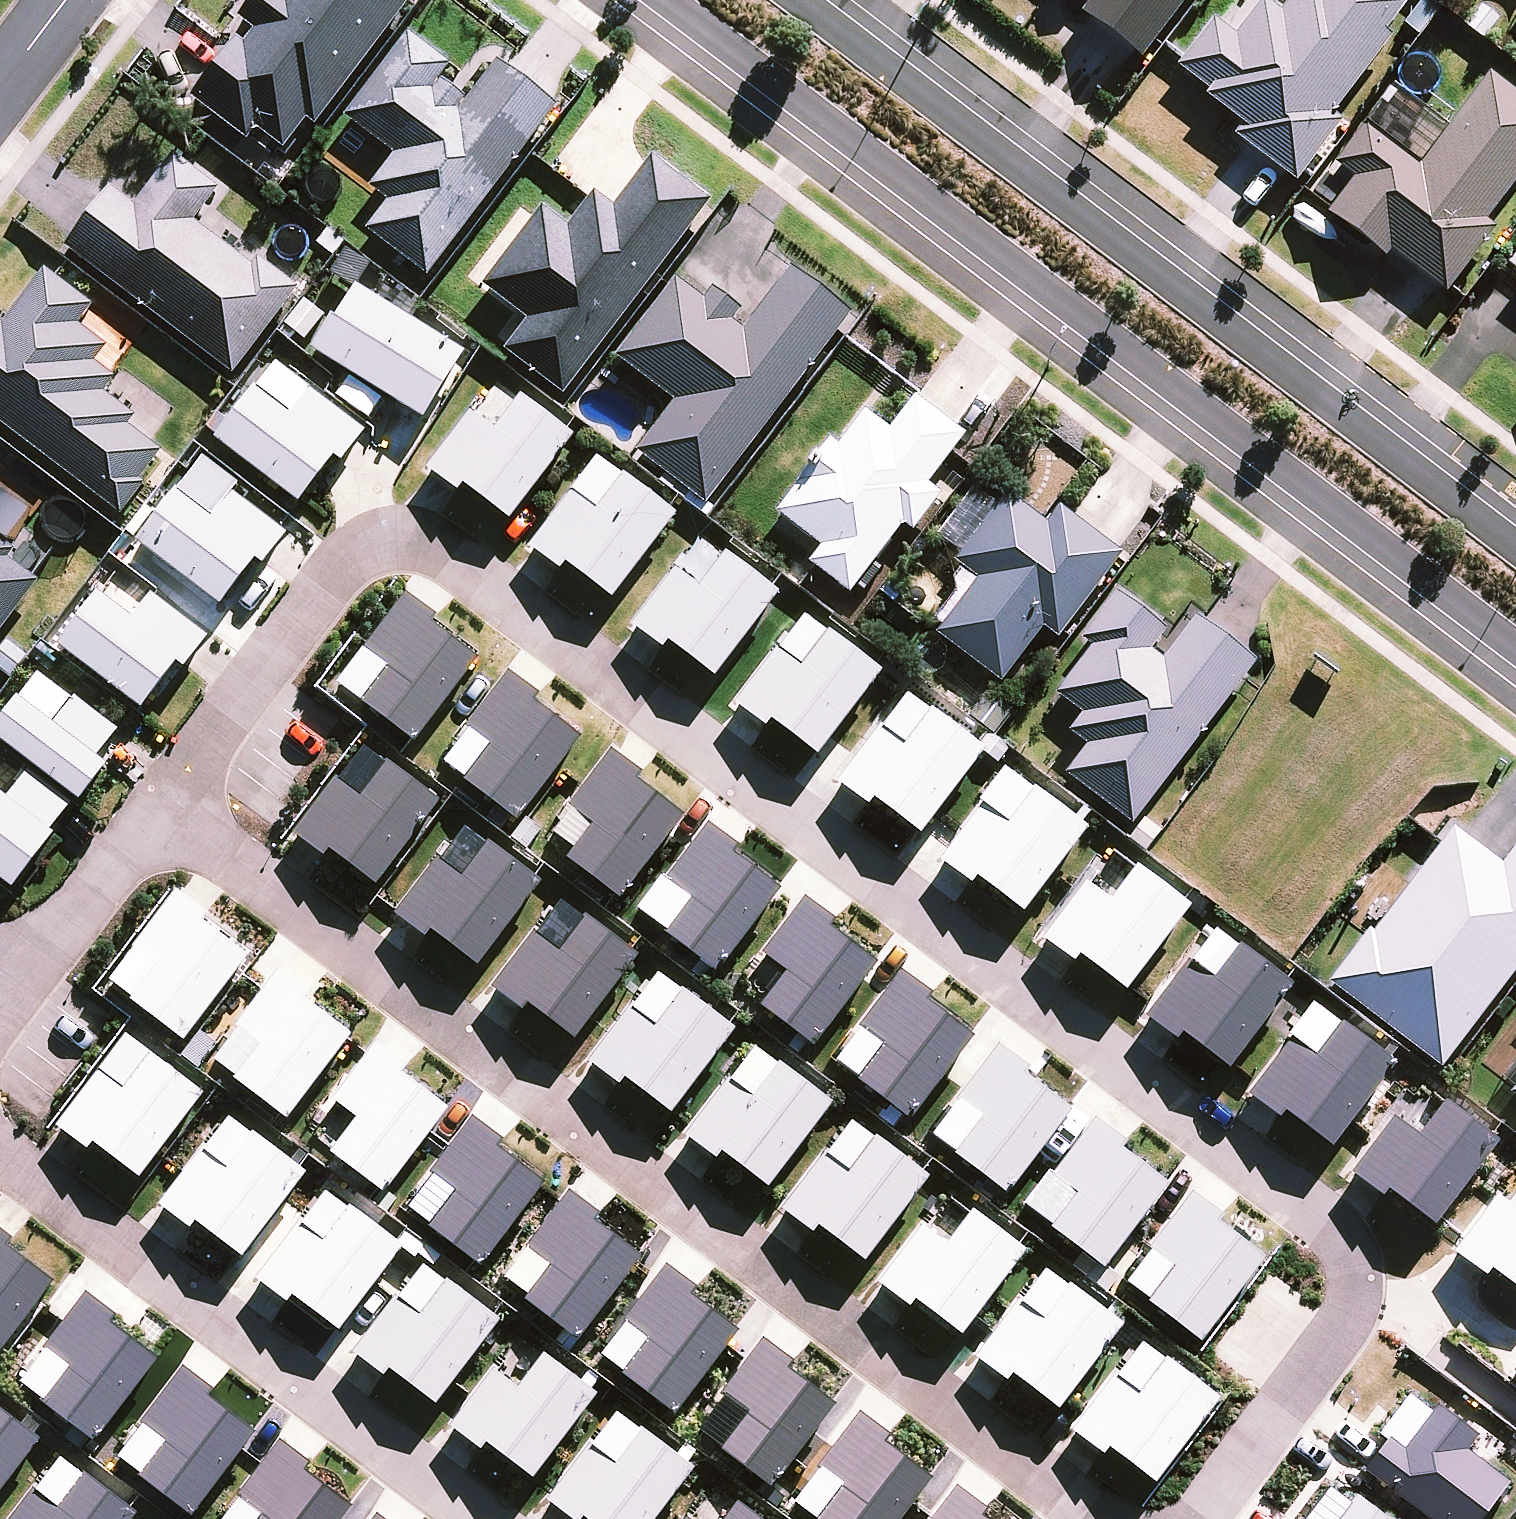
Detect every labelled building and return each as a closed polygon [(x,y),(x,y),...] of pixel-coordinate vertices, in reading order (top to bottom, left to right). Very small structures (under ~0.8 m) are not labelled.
[(238,19),(256,33),(243,49),(235,43),(190,102),(244,143),(255,128),(285,151),(306,122),(315,129),(413,0),(253,0),(238,19)] [(1186,0),(1088,0),(1091,2),(1080,17),(1140,61),(1186,0)] [(1403,9),(1391,0),(1291,0),(1279,16),(1262,4),(1235,39),(1212,22),(1175,72),(1206,95),(1202,101),(1241,129),(1232,141),(1293,186),(1337,127),(1329,121),(1389,41),(1382,36),(1403,9)] [(496,65),(467,103),(439,82),(450,68),(408,36),(344,120),(392,156),(368,188),(387,203),(364,234),(427,281),(557,111),(496,65)] [(1515,182),(1515,99),(1487,78),(1419,168),(1364,127),(1333,169),(1352,183),(1325,219),(1383,262),(1388,256),(1443,297),(1448,291),(1492,231),(1484,225),(1515,182)] [(220,192),(173,157),(134,208),(108,189),(61,250),(231,379),(298,291),(257,260),(251,268),(194,225),(220,192)] [(711,205),(651,160),(613,210),(593,195),(589,200),(567,229),(543,211),(483,289),(528,322),(505,353),(564,398),(711,205)] [(45,272),(2,328),(0,326),(0,425),(121,518),(145,488),(139,484),(162,455),(128,429),(135,420),(104,395),(115,381),(95,365),(107,350),(78,327),(92,308),(45,272)] [(850,317),(790,272),(744,333),(733,325),(742,313),(712,291),(703,302),(674,280),(615,359),(673,402),(634,454),(706,508),(850,317)] [(331,321),(311,354),(423,423),(464,356),(356,289),(336,323),(331,321)] [(255,391),(289,419),(310,392),(275,365),(255,391)] [(214,442),(298,507),(333,462),(340,468),(365,435),(310,392),(289,419),(255,391),(254,391),(214,442)] [(915,399),(913,398),(888,430),(864,412),(837,447),(829,441),(796,483),(798,485),(775,515),(820,549),(809,563),(848,594),(903,523),(912,531),(940,494),(927,484),(964,437),(915,399)] [(510,524),(574,440),(521,400),(495,434),(472,416),(470,415),(427,470),(460,495),(464,489),(510,524)] [(176,494),(212,522),(233,494),(238,487),(202,460),(176,494)] [(572,496),(595,513),(621,479),(598,462),(572,496)] [(610,603),(674,519),(621,479),(595,513),(572,496),(570,494),(527,550),(560,574),(564,569),(610,603)] [(135,545),(220,609),(254,565),(262,570),(288,536),(233,494),(212,522),(176,494),(175,494),(135,545)] [(1046,526),(1005,495),(953,564),(976,580),(935,634),(1001,683),(1042,629),(1056,640),(1120,555),(1058,509),(1046,526)] [(0,496),(0,543),(5,546),(27,517),(0,496)] [(39,585),(8,561),(14,554),(5,546),(0,543),(0,634),(39,585)] [(713,682),(777,598),(723,557),(697,591),(675,574),(672,572),(630,628),(662,653),(667,647),(713,682)] [(1164,631),(1115,594),(1080,641),(1090,649),(1054,696),(1081,715),(1067,733),(1085,746),(1063,776),(1133,828),(1256,664),(1194,618),(1161,661),(1149,651),(1164,631)] [(57,648),(141,713),(176,667),(183,673),(208,641),(150,596),(131,621),(98,595),(57,648)] [(412,747),(477,663),(430,627),(435,621),(405,597),(362,652),(364,654),(388,673),(363,706),(361,708),(412,747)] [(778,651),(801,668),(827,634),(804,617),(778,651)] [(817,758),(880,674),(827,634),(801,668),(778,651),(776,649),(733,705),(766,729),(771,723),(817,758)] [(363,706),(388,673),(364,654),(339,687),(363,706)] [(20,698),(53,725),(72,701),(38,675),(20,698)] [(515,825),(580,741),(534,705),(539,699),(508,675),(465,730),(468,732),(492,750),(466,784),(464,786),(515,825)] [(881,730),(904,747),(930,713),(907,696),(881,730)] [(80,804),(108,768),(97,759),(119,732),(75,697),(72,701),(53,725),(20,698),(19,698),(0,721),(0,741),(80,804)] [(920,837),(984,753),(930,713),(904,747),(881,730),(879,728),(837,784),(869,808),(874,803),(920,837)] [(466,784),(492,750),(468,732),(442,765),(466,784)] [(338,782),(361,799),(387,765),(364,748),(338,782)] [(618,903),(684,819),(637,783),(642,777),(611,753),(568,808),(571,810),(595,829),(569,862),(567,864),(618,903)] [(376,890),(440,806),(387,765),(361,799),(338,782),(336,780),(293,836),(326,861),(330,855),(376,890)] [(13,892),(55,836),(50,833),(73,804),(29,770),(7,799),(0,794),(0,882),(13,892)] [(984,808),(1007,825),(1033,791),(1010,774),(984,808)] [(1023,915),(1087,831),(1033,791),(1007,825),(984,808),(982,806),(939,862),(972,886),(977,881),(1023,915)] [(569,862),(595,829),(571,810),(545,843),(569,862)] [(715,977),(780,893),(733,857),(738,851),(707,827),(665,882),(667,884),(691,903),(666,936),(664,938),(715,977)] [(440,863),(463,880),(489,846),(466,829),(440,863)] [(1452,829),(1440,846),(1374,933),(1368,929),(1326,985),(1442,1071),(1515,972),(1515,846),(1500,866),(1452,829)] [(478,971),(542,887),(489,846),(463,880),(440,863),(437,861),(395,917),(428,942),(432,936),(478,971)] [(1126,993),(1190,909),(1136,868),(1110,902),(1088,885),(1085,883),(1043,939),(1075,964),(1080,958),(1126,993)] [(666,936),(691,903),(667,884),(642,917),(666,936)] [(183,1045),(248,961),(201,925),(206,919),(175,895),(133,950),(135,952),(159,971),(134,1004),(132,1006),(183,1045)] [(811,1051),(877,967),(830,931),(835,924),(804,901),(761,956),(764,958),(788,976),(762,1009),(760,1011),(811,1051)] [(537,938),(559,955),(585,921),(563,903),(537,938)] [(575,1045),(639,961),(585,921),(559,955),(537,938),(534,936),(492,991),(524,1016),(529,1010),(575,1045)] [(1188,965),(1211,982),(1237,948),(1214,931),(1188,965)] [(1226,1072),(1290,988),(1237,948),(1211,982),(1188,965),(1186,963),(1143,1019),(1176,1043),(1180,1038),(1226,1072)] [(134,1004),(159,971),(135,952),(110,986),(134,1004)] [(762,1009),(788,976),(764,958),(738,991),(762,1009)] [(287,1124),(352,1040),(305,1004),(310,997),(279,974),(236,1029),(239,1031),(263,1049),(237,1082),(236,1084),(287,1124)] [(908,1125),(973,1041),(926,1005),(931,999),(900,975),(857,1030),(860,1032),(884,1051),(858,1084),(857,1086),(908,1125)] [(634,1010),(656,1028),(682,994),(659,976),(634,1010)] [(672,1118),(736,1034),(682,994),(656,1028),(634,1010),(631,1009),(589,1064),(621,1089),(626,1083),(672,1118)] [(1292,1044),(1315,1061),(1337,1032),(1314,1015),(1292,1044)] [(1330,1151),(1394,1067),(1341,1027),(1337,1032),(1315,1061),(1292,1044),(1290,1042),(1247,1098),(1280,1123),(1284,1117),(1330,1151)] [(237,1082),(263,1049),(239,1031),(213,1064),(237,1082)] [(858,1084),(884,1051),(860,1032),(834,1065),(858,1084)] [(100,1074),(123,1091),(149,1057),(126,1040),(100,1074)] [(384,1197),(449,1113),(402,1077),(407,1071),(376,1047),(334,1102),(336,1104),(360,1122),(335,1156),(333,1158),(384,1197)] [(1005,1198),(1070,1114),(1023,1078),(1028,1072),(997,1048),(954,1103),(957,1105),(981,1124),(955,1157),(954,1159),(1005,1198)] [(730,1084),(753,1101),(779,1067),(756,1050),(730,1084)] [(138,1182),(202,1098),(149,1057),(123,1091),(100,1074),(98,1072),(55,1128),(88,1153),(92,1147),(138,1182)] [(768,1192),(832,1107),(779,1067),(753,1101),(730,1084),(728,1082),(685,1138),(718,1163),(722,1157),(768,1192)] [(335,1156),(360,1122),(336,1104),(310,1137),(335,1156)] [(1433,1229),(1497,1145),(1443,1104),(1417,1138),(1395,1121),(1392,1119),(1350,1175),(1382,1200),(1387,1194),(1433,1229)] [(955,1157),(981,1124),(957,1105),(931,1138),(955,1157)] [(204,1151),(227,1169),(253,1134),(230,1117),(204,1151)] [(479,1271),(544,1187),(498,1151),(503,1145),(472,1121),(429,1176),(432,1178),(456,1197),(433,1226),(428,1232),(479,1271)] [(1102,1272),(1168,1188),(1121,1152),(1126,1146),(1095,1122),(1052,1177),(1059,1183),(1079,1198),(1057,1225),(1052,1233),(1102,1272)] [(825,1157),(848,1174),(874,1140),(851,1123),(825,1157)] [(243,1259),(307,1175),(253,1134),(227,1169),(204,1151),(202,1149),(159,1205),(192,1230),(197,1224),(243,1259)] [(863,1264),(927,1180),(874,1140),(848,1174),(825,1157),(823,1155),(780,1211),(813,1235),(817,1229),(863,1264)] [(433,1226),(456,1197),(432,1178),(409,1208),(433,1226)] [(1057,1225),(1079,1198),(1059,1183),(1038,1210),(1057,1225)] [(301,1225),(324,1242),(350,1208),(327,1191),(301,1225)] [(1515,1212),(1515,1191),(1506,1204),(1515,1212)] [(576,1345),(641,1261),(595,1225),(600,1219),(569,1195),(526,1250),(529,1252),(553,1271),(527,1304),(525,1306),(576,1345)] [(923,1231),(946,1248),(971,1214),(949,1196),(923,1231)] [(1201,1346),(1266,1262),(1219,1226),(1224,1220),(1193,1196),(1150,1251),(1153,1253),(1177,1272),(1151,1305),(1150,1307),(1201,1346)] [(1495,1196),(1453,1252),(1486,1277),(1490,1271),(1515,1290),(1515,1212),(1495,1196)] [(339,1333),(403,1249),(350,1208),(324,1242),(301,1225),(298,1223),(256,1279),(289,1304),(293,1298),(339,1333)] [(961,1338),(1025,1254),(971,1214),(946,1248),(923,1231),(920,1229),(878,1285),(911,1309),(915,1303),(961,1338)] [(54,1287),(7,1251),(12,1245),(0,1235),(0,1357),(54,1287)] [(527,1304),(553,1271),(529,1252),(503,1285),(527,1304)] [(1151,1305),(1177,1272),(1153,1253),(1127,1286),(1151,1305)] [(673,1418),(738,1334),(692,1299),(696,1292),(666,1269),(623,1324),(625,1326),(650,1344),(624,1377),(622,1379),(673,1418)] [(1020,1304),(1043,1321),(1069,1287),(1046,1270),(1020,1304)] [(436,1408),(500,1324),(447,1284),(421,1318),(398,1301),(395,1299),(353,1355),(386,1379),(390,1374),(436,1408)] [(1058,1412),(1122,1328),(1069,1287),(1043,1321),(1020,1304),(1017,1302),(975,1358),(1008,1383),(1012,1377),(1058,1412)] [(93,1446),(158,1362),(112,1326),(117,1320),(86,1296),(43,1351),(46,1353),(70,1372),(44,1405),(42,1407),(93,1446)] [(624,1377),(650,1344),(625,1326),(600,1359),(624,1377)] [(769,1492),(834,1408),(787,1372),(792,1366),(761,1342),(719,1397),(721,1399),(745,1418),(719,1451),(718,1453),(769,1492)] [(1117,1378),(1140,1395),(1166,1361),(1143,1344),(1117,1378)] [(44,1405),(70,1372),(46,1353),(20,1387),(44,1405)] [(533,1481),(597,1397),(544,1357),(518,1391),(495,1374),(493,1372),(450,1428),(483,1452),(487,1447),(533,1481)] [(1155,1486),(1219,1402),(1166,1361),(1140,1395),(1117,1378),(1115,1376),(1072,1432),(1105,1457),(1109,1451),(1155,1486)] [(256,1437),(209,1401),(214,1395),(183,1371),(140,1426),(143,1428),(167,1447),(141,1480),(140,1482),(188,1518),(192,1518),(256,1437)] [(719,1451),(745,1418),(721,1399),(695,1432),(719,1451)] [(41,1442),(0,1411),(0,1496),(41,1442)] [(1362,1475),(1419,1518),(1485,1518),(1508,1488),(1463,1454),(1475,1439),(1437,1411),(1403,1456),(1386,1443),(1362,1475)] [(592,1448),(614,1466),(640,1432),(617,1414),(592,1448)] [(931,1483),(884,1447),(889,1441),(858,1417),(815,1472),(818,1474),(842,1492),(821,1518),(903,1518),(931,1483)] [(141,1480),(167,1447),(143,1428),(117,1461),(141,1480)] [(694,1472),(640,1432),(614,1466),(592,1448),(589,1447),(547,1502),(569,1518),(658,1518),(694,1472)] [(352,1511),(305,1475),(310,1468),(279,1445),(237,1500),(239,1502),(262,1518),(345,1518),(352,1511)] [(37,1493),(60,1510),(86,1476),(63,1459),(37,1493)] [(842,1492),(818,1474),(792,1507),(808,1518),(821,1518),(842,1492)] [(139,1517),(86,1476),(60,1510),(37,1493),(35,1491),(14,1518),(137,1518),(139,1517)] [(1350,1506),(1327,1489),(1304,1518),(1340,1518),(1350,1506)] [(987,1513),(956,1490),(933,1518),(982,1518),(987,1513)] [(1355,1499),(1350,1506),(1340,1518),(1381,1518),(1355,1499)] [(239,1502),(226,1518),(262,1518),(239,1502)] [(736,1505),(725,1518),(754,1518),(736,1505)]
